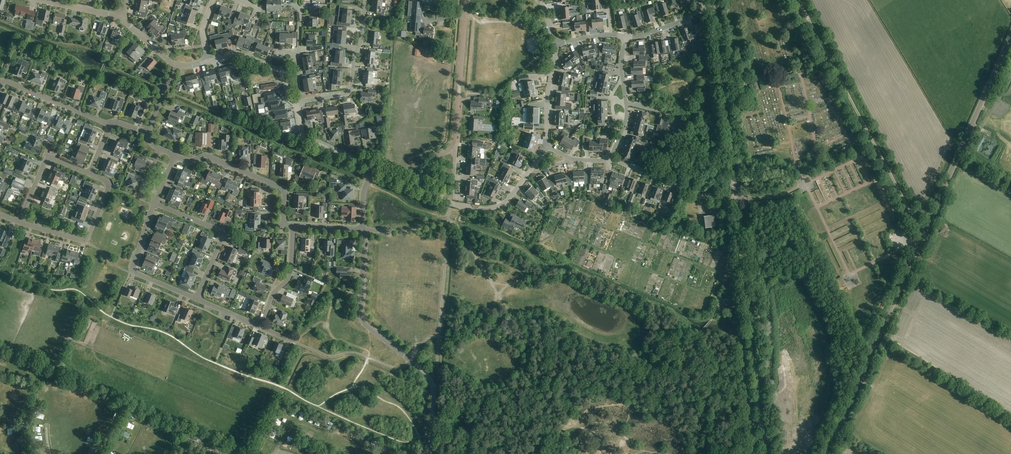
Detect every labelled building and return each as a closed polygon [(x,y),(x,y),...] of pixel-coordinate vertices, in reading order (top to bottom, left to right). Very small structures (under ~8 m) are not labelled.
[(408,16),(412,16),(410,32),(418,33),(419,32),(420,32),(420,28),(422,2),(413,2),(409,1),(408,16)] [(663,16),(668,14),(665,3),(659,5),(658,2),(655,3),(658,12),(661,11),(663,16)] [(19,6),(16,5),(15,10),(16,11),(15,15),(20,16),(27,17),(26,19),(32,21),(34,12),(28,11),(29,8),(19,6)] [(145,10),(146,7),(136,5),(135,11),(142,12),(141,17),(145,18),(147,17),(148,10),(145,10)] [(185,15),(195,18),(197,13),(192,11),(193,8),(186,6),(184,11),(186,12),(185,15)] [(224,17),(227,8),(221,6),(219,13),(216,12),(213,18),(217,20),(219,15),(224,17)] [(343,16),(352,17),(352,11),(346,10),(346,7),(340,6),(339,12),(343,13),(343,16)] [(384,16),(385,11),(386,11),(387,8),(387,7),(382,7),(382,6),(373,6),(373,12),(377,13),(377,16),(384,16)] [(643,18),(646,17),(648,23),(654,21),(652,16),(655,15),(653,6),(649,8),(649,7),(645,8),(646,11),(642,12),(643,18)] [(227,8),(224,17),(229,19),(228,22),(231,23),(232,18),(230,17),(232,10),(227,8)] [(35,24),(36,24),(35,26),(39,27),(39,25),(42,26),(43,21),(47,22),(50,12),(42,10),(40,19),(37,18),(35,24)] [(639,21),(642,20),(640,11),(636,12),(637,15),(631,17),(635,28),(641,26),(639,21)] [(236,26),(237,24),(242,26),(242,25),(246,15),(240,13),(240,14),(238,20),(236,19),(234,25),(233,25),(236,26)] [(625,22),(628,22),(626,13),(619,15),(620,17),(617,18),(620,29),(626,28),(625,22)] [(58,22),(63,23),(65,15),(61,14),(61,15),(55,14),(53,21),(54,21),(53,24),(57,25),(58,22)] [(193,24),(195,18),(185,15),(184,18),(182,17),(180,23),(187,25),(188,22),(193,24)] [(246,15),(242,25),(247,27),(246,30),(249,31),(252,21),(250,21),(251,17),(246,15)] [(338,22),(338,26),(344,26),(344,23),(351,24),(352,17),(343,16),(343,17),(340,16),(338,16),(338,22)] [(152,32),(159,25),(156,23),(158,21),(154,17),(149,22),(151,24),(147,28),(152,32)] [(317,27),(317,17),(310,17),(310,22),(307,22),(307,27),(317,27)] [(85,30),(87,20),(79,18),(78,20),(70,19),(68,25),(77,27),(76,28),(79,28),(79,29),(79,30),(80,31),(82,31),(83,31),(84,30),(84,29),(85,30)] [(27,21),(25,29),(33,31),(35,23),(27,21)] [(97,32),(100,33),(100,35),(105,37),(106,35),(108,29),(105,28),(106,25),(100,23),(97,32)] [(692,31),(692,32),(695,40),(698,39),(697,37),(703,35),(700,24),(694,26),(695,30),(692,31)] [(159,25),(152,32),(156,36),(160,32),(162,34),(167,29),(163,25),(161,27),(159,25)] [(112,34),(111,38),(119,41),(119,38),(121,39),(122,36),(120,36),(121,33),(119,32),(120,29),(111,26),(109,33),(112,34)] [(334,33),(338,33),(338,37),(346,38),(347,31),(342,31),(342,28),(335,27),(334,33)] [(420,28),(420,32),(424,32),(424,38),(428,38),(429,35),(432,35),(433,29),(420,28)] [(695,40),(692,32),(692,31),(689,32),(688,28),(681,30),(685,41),(691,39),(692,41),(695,40)] [(177,35),(179,45),(185,44),(184,39),(187,38),(186,30),(183,30),(183,31),(180,32),(180,34),(177,35)] [(280,43),(286,43),(287,34),(283,34),(283,31),(280,31),(280,30),(277,30),(277,38),(280,38),(280,43)] [(287,34),(286,43),(293,43),(293,39),(296,39),(296,32),(293,32),(293,34),(287,34)] [(379,47),(379,44),(377,44),(379,33),(372,32),(370,44),(373,44),(373,47),(379,47)] [(179,45),(177,35),(174,35),(174,33),(168,33),(169,41),(172,40),(173,46),(179,45)] [(219,35),(222,49),(228,47),(226,40),(231,39),(230,36),(229,33),(225,34),(219,35)] [(217,50),(222,49),(219,35),(219,34),(214,35),(214,36),(210,37),(211,44),(215,43),(217,50)] [(443,34),(437,37),(440,43),(446,40),(443,34)] [(316,40),(315,40),(315,35),(309,35),(309,40),(306,40),(306,47),(316,47),(316,40)] [(246,40),(243,48),(249,50),(251,44),(254,45),(256,39),(247,36),(246,40)] [(333,40),(333,43),(333,46),(339,47),(339,44),(346,44),(346,38),(338,37),(337,40),(333,40)] [(243,48),(246,40),(240,38),(237,46),(243,48)] [(669,46),(670,53),(674,52),(673,51),(677,51),(678,56),(684,55),(684,50),(682,46),(679,47),(678,38),(671,39),(672,45),(669,46)] [(261,54),(264,46),(260,45),(262,41),(256,39),(254,45),(257,46),(255,52),(261,54)] [(701,40),(696,42),(699,51),(705,49),(701,40)] [(660,54),(661,55),(670,54),(670,53),(669,46),(666,46),(665,41),(658,42),(660,54)] [(654,55),(660,54),(658,42),(652,43),(652,45),(649,45),(651,58),(655,57),(654,55)] [(264,46),(261,54),(267,57),(269,50),(272,51),(275,46),(269,44),(267,47),(264,46)] [(599,53),(602,54),(606,54),(605,59),(607,60),(610,45),(603,44),(603,46),(599,46),(599,53)] [(136,55),(141,50),(135,45),(129,52),(132,55),(129,58),(134,63),(139,57),(136,55)] [(588,46),(591,61),(594,60),(593,55),(596,54),(595,51),(598,51),(598,48),(597,45),(594,45),(588,46)] [(610,45),(607,60),(610,60),(611,55),(615,56),(616,47),(610,45)] [(639,55),(639,58),(646,58),(650,58),(650,54),(645,55),(645,48),(644,45),(638,45),(638,48),(633,49),(633,55),(639,55)] [(333,53),(336,53),(336,56),(344,57),(345,51),(339,50),(339,47),(333,46),(330,46),(330,49),(333,50),(333,53)] [(588,61),(591,61),(588,46),(582,47),(584,57),(587,56),(588,61)] [(365,57),(375,58),(376,49),(370,48),(369,53),(366,53),(365,57)] [(567,57),(577,69),(579,67),(575,63),(578,60),(580,59),(578,54),(576,51),(573,53),(572,53),(567,57)] [(303,58),(304,65),(313,63),(316,62),(316,59),(315,53),(309,54),(309,57),(303,58)] [(343,64),(344,57),(336,56),(335,63),(331,62),(331,65),(337,66),(337,63),(343,64)] [(375,63),(375,58),(365,57),(365,62),(368,63),(368,67),(377,68),(377,63),(375,63)] [(564,63),(561,65),(565,70),(568,68),(569,68),(571,66),(574,71),(577,69),(567,57),(562,61),(564,63)] [(633,62),(633,68),(642,68),(645,68),(645,61),(646,61),(646,58),(639,58),(639,62),(633,62)] [(141,70),(143,68),(145,70),(147,68),(150,71),(157,63),(151,59),(145,66),(142,63),(138,68),(141,70)] [(26,72),(30,64),(23,61),(20,66),(17,64),(13,74),(20,76),(22,70),(26,72)] [(313,63),(304,65),(305,71),(312,70),(312,73),(318,72),(317,66),(313,67),(313,63)] [(230,76),(235,75),(236,80),(239,79),(237,71),(235,72),(233,66),(228,67),(230,76)] [(230,79),(227,67),(219,69),(223,83),(228,82),(227,80),(230,79)] [(330,74),(334,74),(334,78),(342,79),(343,72),(336,71),(337,68),(330,68),(330,74)] [(363,77),(373,78),(374,69),(368,68),(367,73),(364,72),(363,77)] [(636,75),(637,78),(644,78),(644,74),(642,74),(642,68),(633,68),(631,68),(631,75),(636,75)] [(209,72),(211,81),(217,79),(218,84),(221,83),(219,76),(216,76),(215,70),(209,72)] [(603,71),(601,80),(610,82),(612,76),(607,75),(608,72),(603,71)] [(46,80),(48,74),(42,72),(41,76),(33,73),(32,76),(31,76),(30,80),(35,82),(41,84),(43,79),(46,80)] [(205,86),(205,88),(206,92),(210,91),(209,84),(212,83),(211,81),(209,72),(204,73),(205,79),(202,80),(204,86),(205,86)] [(559,73),(558,79),(573,82),(573,79),(568,78),(569,75),(559,73)] [(303,80),(305,86),(313,85),(313,84),(316,83),(315,78),(316,78),(316,74),(310,75),(310,79),(303,80)] [(191,76),(193,85),(194,88),(199,87),(202,87),(201,80),(198,81),(196,75),(191,76)] [(188,86),(193,85),(191,76),(185,78),(187,84),(184,84),(186,91),(189,90),(188,86)] [(367,82),(366,87),(372,87),(372,88),(375,88),(375,86),(373,86),(373,84),(376,84),(376,79),(373,78),(363,77),(363,82),(367,82)] [(63,88),(66,81),(60,78),(58,82),(55,80),(51,90),(57,92),(60,86),(63,88)] [(342,85),(342,79),(334,78),(333,82),(330,81),(329,90),(334,91),(335,84),(342,85)] [(631,82),(631,88),(637,88),(637,92),(645,91),(644,87),(643,87),(643,81),(648,81),(648,78),(644,78),(637,78),(637,81),(631,82)] [(557,85),(561,86),(562,86),(561,91),(569,92),(569,88),(566,87),(567,83),(572,85),(573,82),(558,79),(557,85)] [(595,82),(594,85),(609,88),(610,82),(601,80),(600,83),(595,82)] [(522,83),(523,91),(535,88),(533,81),(522,83)] [(263,91),(278,88),(277,82),(262,85),(263,91)] [(82,93),(84,87),(78,85),(77,89),(72,88),(69,97),(76,100),(79,92),(82,93)] [(313,85),(305,86),(306,92),(312,91),(313,94),(319,93),(318,90),(314,91),(313,85)] [(607,95),(609,88),(594,85),(594,88),(599,89),(598,93),(607,95)] [(525,98),(536,96),(535,88),(523,91),(525,98)] [(375,94),(376,91),(368,90),(368,94),(361,93),(361,100),(372,101),(373,94),(375,94)] [(556,94),(555,100),(565,101),(565,97),(569,98),(569,92),(561,91),(561,92),(562,92),(562,95),(556,94)] [(104,101),(106,96),(107,93),(101,92),(100,94),(99,98),(93,96),(91,102),(90,102),(89,106),(93,107),(93,106),(99,108),(101,100),(104,101)] [(274,95),(273,92),(264,93),(265,97),(264,97),(265,103),(282,100),(281,94),(274,95)] [(9,96),(3,93),(2,98),(0,97),(0,107),(2,103),(5,105),(9,96)] [(9,96),(5,105),(8,106),(7,109),(12,111),(15,104),(13,102),(15,98),(9,96)] [(246,106),(252,105),(250,97),(244,98),(246,106)] [(122,106),(125,99),(121,98),(119,102),(112,99),(109,109),(116,111),(119,104),(122,106)] [(486,105),(486,100),(479,99),(479,102),(472,101),(471,109),(482,110),(482,105),(486,105)] [(560,106),(560,109),(571,110),(571,104),(568,104),(565,104),(565,101),(555,100),(555,106),(560,106)] [(23,113),(27,103),(22,101),(20,107),(17,106),(15,112),(19,114),(21,112),(23,113)] [(280,104),(280,101),(269,103),(270,112),(286,109),(285,103),(280,104)] [(27,103),(23,113),(24,113),(22,116),(27,118),(28,117),(31,118),(33,113),(30,112),(33,106),(27,103)] [(143,113),(146,106),(139,103),(138,107),(133,105),(128,116),(136,119),(138,113),(139,113),(140,112),(143,113)] [(348,113),(349,113),(355,112),(354,104),(348,105),(343,105),(345,114),(345,115),(341,116),(343,125),(348,125),(346,115),(349,115),(348,113)] [(230,113),(238,111),(237,105),(228,107),(230,113)] [(326,108),(327,113),(327,116),(338,114),(337,107),(326,108)] [(523,108),(523,115),(527,115),(539,116),(539,112),(540,108),(527,108),(523,108)] [(34,113),(32,119),(33,119),(37,121),(36,121),(41,123),(42,121),(46,111),(41,109),(38,115),(35,114),(34,113)] [(313,110),(314,119),(318,118),(318,121),(321,121),(321,123),(324,122),(324,118),(323,115),(320,116),(319,109),(313,110)] [(275,120),(288,118),(287,110),(273,112),(275,120)] [(306,123),(311,122),(315,122),(314,119),(313,110),(306,111),(307,114),(304,114),(306,123)] [(46,111),(42,121),(41,123),(49,126),(51,121),(49,119),(51,113),(46,111)] [(182,120),(185,114),(179,111),(177,114),(171,111),(169,118),(168,121),(172,122),(173,120),(178,122),(180,119),(182,120)] [(637,113),(635,119),(644,121),(646,113),(642,112),(641,114),(637,113)] [(597,123),(598,122),(598,126),(605,126),(604,120),(607,120),(607,114),(597,114),(597,123)] [(523,122),(527,122),(527,123),(539,124),(539,116),(527,115),(523,115),(523,122)] [(60,128),(64,119),(59,117),(57,123),(54,122),(51,127),(54,129),(55,126),(60,128)] [(64,119),(60,128),(65,131),(64,133),(67,134),(70,128),(71,126),(68,124),(69,121),(64,119)] [(282,131),(289,130),(288,127),(291,126),(290,119),(280,121),(282,131)] [(478,131),(479,121),(479,120),(470,119),(469,130),(478,131)] [(635,119),(634,125),(648,129),(649,126),(643,125),(644,121),(635,119)] [(0,132),(2,129),(4,130),(7,130),(9,125),(1,122),(0,125),(0,132)] [(85,134),(94,138),(97,133),(92,131),(93,127),(85,124),(83,129),(86,131),(85,134)] [(632,131),(635,132),(634,135),(642,137),(642,134),(641,134),(642,130),(647,132),(648,129),(634,125),(632,131)] [(339,133),(342,132),(341,126),(338,127),(338,130),(330,131),(330,136),(329,136),(330,141),(334,140),(334,139),(340,138),(339,133)] [(167,129),(164,136),(173,140),(174,136),(179,138),(182,132),(174,128),(172,127),(171,131),(167,129)] [(373,132),(372,128),(362,130),(363,137),(366,136),(367,139),(377,138),(376,132),(373,132)] [(348,145),(355,144),(354,137),(360,136),(360,130),(346,132),(348,145)] [(560,143),(566,147),(570,139),(567,137),(568,135),(563,132),(560,138),(563,139),(560,143)] [(209,145),(209,134),(197,133),(196,145),(200,145),(200,147),(203,147),(203,145),(209,145)] [(526,133),(524,140),(530,142),(532,135),(526,133)] [(92,144),(94,138),(85,134),(84,138),(80,136),(78,141),(86,145),(87,142),(92,144)] [(230,142),(230,135),(224,135),(223,139),(222,140),(219,140),(218,150),(226,150),(226,142),(230,142)] [(532,135),(530,142),(536,144),(538,136),(532,135)] [(37,146),(40,138),(34,136),(31,143),(29,143),(27,149),(38,154),(41,147),(37,146)] [(627,137),(625,143),(640,149),(641,146),(635,144),(637,141),(639,142),(640,138),(632,136),(631,139),(627,137)] [(111,145),(122,150),(123,147),(126,148),(129,143),(120,139),(119,142),(113,140),(111,145)] [(570,139),(566,147),(572,150),(574,146),(577,147),(580,141),(575,139),(574,141),(570,139)] [(589,151),(595,151),(596,142),(593,142),(591,140),(590,140),(590,139),(587,139),(586,146),(589,146),(589,151)] [(522,147),(528,149),(530,142),(524,140),(522,147)] [(596,142),(595,151),(602,151),(602,150),(607,150),(607,146),(609,146),(610,142),(610,140),(606,140),(600,140),(599,142),(596,142)] [(468,148),(467,153),(477,154),(481,154),(480,154),(480,149),(487,149),(487,146),(483,145),(483,142),(472,141),(472,145),(474,145),(474,148),(468,148)] [(652,141),(651,148),(657,149),(659,143),(652,141)] [(530,142),(528,149),(534,151),(536,144),(530,142)] [(984,142),(983,151),(991,152),(991,144),(987,144),(987,142),(984,142)] [(79,150),(77,153),(86,156),(89,148),(78,143),(75,148),(79,150)] [(625,143),(623,149),(632,153),(633,150),(639,152),(640,149),(625,143)] [(120,153),(122,150),(111,145),(109,151),(114,153),(113,156),(121,159),(123,154),(120,153)] [(251,154),(252,146),(248,146),(248,148),(244,147),(240,147),(240,152),(240,159),(248,159),(248,154),(251,154)] [(511,153),(509,156),(522,163),(524,158),(518,155),(520,152),(513,149),(511,153)] [(629,161),(632,153),(623,149),(620,155),(625,157),(624,160),(629,161)] [(82,165),(86,156),(77,153),(76,156),(72,154),(70,159),(82,165)] [(467,158),(471,158),(471,162),(478,162),(486,163),(486,159),(480,159),(481,154),(477,154),(467,153),(467,158)] [(267,161),(267,156),(259,156),(259,154),(255,154),(254,164),(258,164),(258,167),(265,168),(266,161),(267,161)] [(21,164),(31,168),(33,163),(27,161),(28,158),(22,155),(19,160),(23,161),(21,164)] [(144,170),(147,162),(141,160),(142,157),(137,155),(133,162),(136,163),(135,166),(136,167),(135,170),(140,172),(141,172),(140,172),(141,169),(144,170)] [(508,158),(507,161),(510,162),(510,163),(519,168),(520,166),(521,167),(522,164),(521,164),(522,163),(509,156),(508,158)] [(103,164),(113,168),(115,163),(117,164),(118,161),(111,158),(110,161),(105,159),(103,164)] [(292,166),(292,159),(287,159),(286,165),(281,165),(280,176),(288,177),(289,166),(292,166)] [(467,165),(466,170),(476,170),(480,171),(480,168),(476,168),(476,165),(478,165),(478,166),(486,166),(486,163),(478,162),(471,162),(471,165),(467,165)] [(504,170),(502,173),(510,177),(513,171),(509,169),(510,167),(508,166),(503,163),(501,168),(504,170)] [(28,173),(31,168),(21,164),(20,167),(17,166),(15,171),(21,174),(23,171),(28,173)] [(110,173),(113,168),(103,164),(101,169),(106,171),(105,174),(112,177),(113,174),(110,173)] [(319,176),(320,172),(305,165),(301,176),(313,181),(316,174),(319,176)] [(179,170),(177,175),(189,180),(193,171),(187,168),(185,172),(179,170)] [(52,170),(49,175),(59,179),(62,181),(64,175),(65,176),(66,172),(58,169),(56,172),(52,170)] [(212,183),(216,173),(210,171),(208,176),(205,174),(201,182),(207,185),(208,181),(212,183)] [(579,172),(579,182),(584,181),(584,184),(585,184),(587,184),(588,180),(588,173),(584,173),(583,171),(579,172)] [(569,174),(570,180),(570,183),(573,183),(573,182),(579,182),(579,172),(573,172),(573,174),(569,174)] [(609,181),(611,181),(609,187),(613,188),(618,174),(612,172),(609,181)] [(136,190),(140,181),(134,179),(135,176),(129,173),(126,179),(129,180),(127,186),(136,190)] [(216,173),(212,183),(216,184),(215,187),(220,189),(223,182),(220,181),(222,176),(216,173)] [(496,177),(495,180),(498,182),(502,184),(503,181),(507,183),(510,177),(502,173),(499,179),(496,177)] [(560,175),(562,184),(567,183),(567,181),(570,180),(569,174),(566,175),(565,173),(560,175)] [(618,174),(613,188),(616,189),(618,184),(621,185),(624,176),(618,174)] [(57,183),(59,179),(49,175),(47,181),(52,183),(50,186),(59,190),(61,184),(57,183)] [(179,186),(185,188),(189,180),(177,175),(175,181),(181,183),(179,186)] [(551,179),(551,180),(552,181),(553,185),(556,184),(557,185),(562,184),(560,175),(554,176),(554,178),(551,179)] [(14,180),(10,190),(9,190),(8,190),(7,191),(4,198),(7,200),(12,193),(19,196),(24,185),(19,183),(20,179),(16,177),(14,180)] [(487,180),(490,181),(489,184),(491,185),(489,189),(497,193),(500,187),(496,185),(498,182),(495,180),(491,179),(488,177),(487,180)] [(550,186),(552,191),(555,190),(553,185),(552,181),(551,180),(548,182),(545,178),(539,182),(544,190),(550,186)] [(624,186),(627,187),(626,190),(633,192),(637,181),(630,178),(629,181),(627,180),(624,186)] [(231,190),(234,181),(229,179),(226,185),(224,184),(221,189),(227,192),(228,188),(231,190)] [(465,189),(474,190),(475,190),(475,186),(478,186),(478,180),(471,179),(471,182),(466,182),(465,189)] [(85,191),(95,195),(98,189),(92,187),(93,184),(85,181),(82,186),(86,188),(85,191)] [(234,181),(231,190),(234,191),(232,194),(238,196),(240,191),(237,190),(240,184),(234,181)] [(645,195),(649,185),(642,183),(639,193),(645,195)] [(353,200),(354,190),(347,189),(346,189),(346,185),(339,185),(339,191),(343,192),(343,199),(353,200)] [(541,197),(543,195),(538,187),(535,190),(532,187),(526,193),(532,199),(538,194),(541,197)] [(649,193),(652,194),(651,197),(659,200),(661,195),(659,194),(660,189),(655,187),(654,190),(651,189),(649,193)] [(41,194),(51,198),(53,192),(57,194),(58,191),(50,188),(49,190),(44,188),(41,194)] [(169,194),(178,197),(179,194),(182,195),(184,190),(179,188),(177,191),(172,188),(169,194)] [(247,199),(261,200),(262,194),(260,194),(260,189),(252,189),(251,199),(247,199)] [(467,195),(467,198),(475,199),(475,203),(480,203),(480,199),(481,194),(478,194),(477,199),(477,193),(474,193),(475,190),(474,190),(465,189),(465,195),(467,195)] [(494,198),(497,193),(489,189),(488,192),(485,191),(483,196),(489,199),(490,196),(494,198)] [(93,201),(95,195),(85,191),(84,194),(81,192),(79,198),(86,201),(87,198),(93,201)] [(671,208),(673,203),(670,202),(673,194),(667,192),(664,200),(667,202),(666,206),(671,208)] [(294,196),(294,208),(303,209),(304,196),(308,197),(308,193),(300,193),(300,196),(294,196)] [(48,203),(51,198),(41,194),(39,199),(44,201),(42,205),(50,209),(52,205),(48,203)] [(181,202),(179,202),(181,199),(177,197),(178,197),(169,194),(167,199),(174,202),(173,205),(179,207),(181,202)] [(261,205),(261,200),(247,199),(247,207),(254,208),(254,210),(259,210),(259,205),(261,205)] [(199,209),(201,209),(200,212),(206,214),(208,208),(211,209),(214,202),(211,201),(209,200),(207,204),(203,203),(202,205),(201,205),(200,205),(199,205),(199,206),(199,208),(199,209)] [(523,202),(520,200),(516,206),(525,211),(527,207),(530,209),(533,205),(527,201),(526,203),(523,202)] [(77,211),(86,215),(88,208),(84,207),(85,204),(77,201),(75,207),(78,208),(77,211)] [(315,218),(323,218),(323,211),(326,211),(327,203),(323,203),(323,206),(316,206),(315,218)] [(349,207),(343,207),(342,216),(348,216),(348,221),(356,221),(357,207),(349,207)] [(230,218),(232,211),(229,210),(227,214),(221,211),(219,215),(216,213),(214,217),(218,218),(217,219),(224,222),(226,216),(230,218)] [(84,221),(86,215),(77,211),(75,215),(73,214),(71,219),(78,222),(79,219),(84,221)] [(251,215),(250,221),(260,221),(261,215),(256,215),(256,212),(248,211),(248,214),(251,215)] [(527,222),(519,219),(520,217),(512,213),(511,217),(513,218),(511,222),(506,220),(503,226),(513,231),(515,226),(524,230),(527,222)] [(160,217),(158,223),(166,227),(171,229),(175,219),(164,215),(162,218),(160,217)] [(705,228),(716,227),(714,215),(703,216),(705,228)] [(260,228),(260,221),(250,221),(250,225),(246,224),(246,230),(255,231),(255,228),(260,228)] [(156,233),(160,235),(166,237),(168,232),(165,230),(166,227),(158,223),(155,229),(157,230),(156,233)] [(8,232),(0,229),(0,230),(0,245),(6,247),(10,238),(6,236),(8,232)] [(202,242),(210,245),(212,240),(206,237),(208,234),(202,232),(201,235),(204,236),(202,242)] [(154,236),(151,242),(160,246),(162,242),(165,244),(167,239),(155,234),(154,236)] [(22,252),(25,253),(25,252),(28,253),(29,249),(32,250),(34,240),(29,239),(28,242),(25,241),(22,252)] [(259,242),(259,249),(264,249),(264,248),(270,248),(271,240),(264,239),(264,243),(259,242)] [(310,251),(311,240),(303,239),(302,251),(310,251)] [(34,240),(32,250),(35,251),(34,254),(34,255),(36,255),(39,256),(42,248),(39,247),(40,242),(34,240)] [(276,240),(275,249),(282,250),(281,254),(287,255),(288,249),(284,248),(285,244),(286,244),(286,240),(282,240),(282,241),(276,240)] [(335,256),(335,246),(332,245),(332,241),(325,241),(324,251),(328,251),(328,255),(335,256)] [(354,258),(355,251),(350,251),(350,241),(344,241),(343,257),(354,258)] [(676,250),(677,241),(669,241),(668,250),(676,250)] [(148,250),(153,253),(160,255),(162,250),(159,249),(160,246),(151,242),(148,250)] [(207,251),(210,245),(202,242),(201,245),(197,243),(195,248),(201,251),(202,248),(207,251)] [(51,255),(54,246),(48,244),(47,249),(44,248),(42,257),(45,258),(46,254),(51,255)] [(54,246),(51,255),(54,256),(56,257),(55,260),(55,261),(58,262),(59,257),(57,256),(59,247),(54,246)] [(232,263),(237,250),(230,247),(225,260),(232,263)] [(192,259),(202,263),(204,257),(199,255),(200,252),(193,249),(191,254),(194,255),(192,259)] [(63,252),(61,261),(66,263),(67,261),(70,262),(73,251),(67,250),(66,253),(63,252)] [(73,251),(70,262),(73,263),(73,265),(78,266),(80,259),(81,257),(78,257),(79,253),(73,251)] [(147,256),(145,261),(154,265),(158,267),(159,263),(158,263),(160,258),(155,255),(154,258),(147,256)] [(199,269),(202,263),(192,259),(191,263),(188,262),(186,267),(193,270),(194,267),(199,269)] [(271,276),(274,270),(272,269),(274,264),(262,259),(261,261),(264,262),(263,265),(261,269),(262,272),(262,273),(271,276)] [(149,269),(148,272),(153,274),(156,269),(153,268),(154,265),(145,261),(143,267),(149,269)] [(184,278),(194,282),(196,275),(191,273),(192,270),(186,267),(184,270),(187,272),(184,278)] [(222,269),(219,276),(230,281),(232,275),(235,276),(237,271),(234,270),(234,269),(229,267),(227,270),(228,270),(227,272),(222,269)] [(337,268),(337,274),(341,274),(341,278),(351,279),(351,272),(347,272),(347,269),(345,268),(337,268)] [(257,283),(253,290),(263,294),(267,287),(260,284),(262,279),(255,276),(253,280),(254,281),(257,283)] [(310,285),(313,278),(306,276),(303,283),(299,281),(296,288),(308,293),(311,286),(310,285)] [(191,288),(194,282),(184,278),(183,281),(182,284),(180,283),(179,286),(185,289),(186,286),(191,288)] [(212,293),(215,294),(214,296),(218,298),(219,295),(221,296),(223,293),(229,295),(231,290),(219,285),(218,288),(215,286),(212,293)] [(127,287),(124,294),(127,296),(132,298),(137,300),(137,298),(138,298),(141,290),(138,289),(138,288),(137,287),(136,287),(136,288),(133,286),(132,289),(130,289),(127,287)] [(152,305),(156,295),(149,292),(148,295),(145,294),(141,302),(144,304),(145,302),(152,305)] [(250,299),(246,310),(254,314),(259,303),(253,300),(255,297),(247,293),(245,297),(250,299)] [(284,296),(281,302),(291,306),(293,300),(295,301),(297,297),(287,293),(286,296),(284,296)] [(174,308),(173,307),(175,303),(168,300),(164,310),(170,313),(171,313),(175,315),(178,309),(175,307),(174,308)] [(180,314),(177,321),(181,322),(182,318),(188,321),(193,311),(186,308),(183,316),(180,314)] [(286,318),(288,313),(282,311),(280,316),(276,314),(274,321),(277,323),(277,324),(283,326),(286,319),(286,318)] [(241,339),(245,330),(238,327),(236,333),(232,331),(230,338),(233,339),(234,336),(241,339)] [(247,344),(253,347),(255,344),(262,347),(264,342),(263,342),(264,340),(265,340),(266,337),(258,333),(257,337),(256,339),(251,336),(247,344)] [(276,342),(272,350),(277,352),(275,356),(282,358),(285,352),(281,350),(281,351),(280,350),(283,345),(276,342)] [(197,433),(192,431),(191,432),(189,431),(187,436),(198,441),(199,438),(200,435),(196,434),(197,433)] [(268,438),(264,444),(269,447),(273,441),(268,438)]
